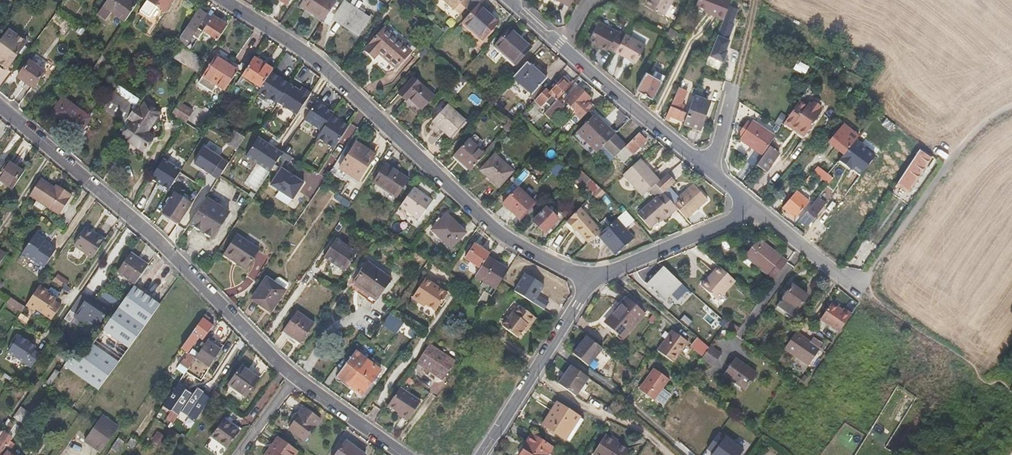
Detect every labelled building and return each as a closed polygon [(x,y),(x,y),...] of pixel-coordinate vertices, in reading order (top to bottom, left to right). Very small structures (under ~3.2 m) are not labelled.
[(137,5),(129,0),(108,0),(97,15),(106,21),(111,16),(124,25),(137,5)] [(173,0),(148,0),(141,11),(159,23),(173,0)] [(335,2),(333,0),(303,0),(301,4),(324,19),(335,2)] [(456,10),(456,9),(462,14),(472,3),(468,0),(443,0),(456,10)] [(674,0),(648,0),(644,6),(665,18),(674,0)] [(731,0),(698,0),(696,5),(706,10),(705,13),(723,20),(731,0)] [(370,20),(344,3),(335,18),(360,34),(370,20)] [(500,23),(480,5),(465,21),(473,29),(475,27),(486,37),(500,23)] [(197,29),(206,15),(198,10),(181,37),(185,40),(189,42),(192,36),(197,29)] [(217,43),(227,28),(212,17),(202,33),(217,43)] [(393,73),(415,45),(386,23),(362,54),(386,74),(393,73)] [(617,54),(626,37),(600,23),(589,43),(607,53),(609,51),(616,55),(617,54)] [(197,40),(202,33),(197,29),(192,36),(197,40)] [(676,39),(679,32),(672,29),(669,36),(676,39)] [(532,48),(512,30),(496,48),(516,65),(532,48)] [(637,65),(648,47),(627,35),(626,37),(617,54),(637,65)] [(26,43),(17,36),(9,45),(2,40),(0,44),(0,65),(6,70),(26,43)] [(181,46),(185,40),(181,37),(177,43),(181,46)] [(203,62),(181,47),(174,60),(196,73),(203,62)] [(99,73),(108,60),(102,56),(94,69),(99,73)] [(219,99),(224,90),(236,71),(215,58),(197,86),(219,99)] [(271,73),(272,71),(253,58),(241,76),(261,89),(271,73)] [(33,90),(44,74),(27,62),(16,77),(33,90)] [(547,79),(527,62),(514,77),(533,94),(547,79)] [(297,90),(271,73),(261,89),(258,93),(277,105),(278,104),(296,116),(310,94),(303,89),(300,93),(296,91),(297,90)] [(653,99),(663,82),(648,74),(638,90),(653,99)] [(684,106),(679,103),(690,77),(684,74),(664,118),(669,120),(671,117),(682,121),(685,113),(682,111),(684,106)] [(434,94),(414,76),(399,92),(408,100),(411,98),(422,108),(434,94)] [(557,100),(572,84),(565,78),(550,94),(546,89),(535,101),(542,107),(552,96),(557,100)] [(135,107),(139,101),(118,86),(103,109),(124,124),(125,123),(126,120),(135,107)] [(694,96),(697,89),(689,86),(687,93),(694,96)] [(587,102),(590,98),(577,87),(565,101),(577,113),(572,118),(577,123),(592,107),(587,102)] [(703,115),(708,101),(694,96),(683,125),(700,131),(705,116),(703,115)] [(91,118),(63,98),(51,114),(79,134),(91,118)] [(805,135),(822,111),(809,102),(808,104),(801,99),(798,103),(784,123),(792,129),(793,127),(805,135)] [(322,132),(332,117),(334,114),(316,102),(304,121),(322,132)] [(550,119),(561,107),(556,102),(545,115),(550,119)] [(135,107),(126,120),(125,123),(124,124),(118,132),(124,136),(122,138),(143,152),(152,138),(146,133),(158,114),(144,105),(140,110),(135,107)] [(185,125),(192,113),(178,105),(171,116),(185,125)] [(451,136),(465,121),(448,105),(434,120),(451,136)] [(897,125),(888,118),(879,112),(874,118),(893,131),(897,125)] [(595,156),(615,136),(592,115),(571,138),(592,159),(595,156)] [(782,124),(786,118),(780,115),(776,120),(782,124)] [(322,132),(317,139),(334,151),(349,128),(332,117),(322,132)] [(565,126),(555,117),(551,121),(561,130),(565,126)] [(763,155),(775,137),(752,122),(750,124),(748,122),(739,135),(741,136),(740,138),(763,155)] [(843,154),(858,137),(844,124),(829,142),(843,154)] [(237,152),(246,139),(234,131),(227,141),(225,143),(237,152)] [(633,155),(647,141),(639,134),(627,147),(626,148),(633,155)] [(617,157),(626,148),(627,147),(615,136),(595,156),(606,168),(617,157)] [(259,139),(247,157),(271,172),(282,154),(259,139)] [(471,172),(486,155),(469,140),(455,156),(471,172)] [(358,182),(375,156),(356,143),(339,169),(358,182)] [(218,179),(230,161),(203,144),(192,162),(218,179)] [(923,145),(899,181),(895,186),(907,195),(935,153),(923,145)] [(766,170),(779,152),(770,147),(758,165),(766,170)] [(625,165),(633,155),(626,148),(617,157),(625,165)] [(513,171),(495,155),(481,171),(499,187),(513,171)] [(24,171),(7,159),(0,169),(0,180),(12,188),(24,171)] [(658,181),(639,160),(623,176),(642,196),(650,189),(655,184),(658,181)] [(180,172),(163,161),(151,180),(169,191),(180,172)] [(675,179),(687,168),(682,162),(670,174),(675,179)] [(398,198),(410,180),(386,165),(375,184),(398,198)] [(304,184),(282,169),(271,186),(292,201),(304,184)] [(600,189),(581,170),(575,176),(582,182),(583,180),(596,193),(600,189)] [(686,219),(707,200),(692,184),(678,197),(669,187),(675,181),(668,173),(658,181),(655,184),(677,208),(686,219)] [(41,213),(45,207),(58,216),(71,196),(55,186),(53,189),(39,180),(29,196),(35,201),(31,206),(41,213)] [(649,228),(658,220),(661,223),(677,208),(655,184),(650,189),(656,196),(636,214),(649,228)] [(417,218),(430,198),(411,185),(398,205),(417,218)] [(520,218),(535,202),(520,187),(505,204),(520,218)] [(796,218),(809,201),(796,192),(782,208),(796,218)] [(337,194),(334,201),(348,207),(351,200),(337,194)] [(178,224),(190,205),(175,195),(163,214),(178,224)] [(833,211),(841,199),(835,195),(827,206),(833,211)] [(806,226),(825,202),(818,197),(800,221),(806,226)] [(212,240),(228,214),(206,200),(190,225),(212,240)] [(546,234),(558,221),(546,209),(534,222),(546,234)] [(585,228),(592,222),(580,210),(566,224),(574,232),(576,230),(588,243),(595,238),(585,228)] [(634,221),(625,211),(619,215),(629,226),(634,221)] [(450,249),(466,233),(448,215),(432,231),(450,249)] [(629,226),(619,215),(614,220),(624,231),(629,226)] [(632,240),(624,231),(614,220),(597,236),(614,256),(632,240)] [(92,258),(104,240),(103,240),(86,228),(74,246),(92,258)] [(49,244),(46,242),(44,241),(37,236),(40,231),(37,230),(21,255),(43,269),(55,251),(47,246),(49,244)] [(245,270),(247,268),(259,250),(236,235),(223,254),(245,270)] [(787,262),(761,239),(746,255),(768,274),(765,278),(772,283),(787,262)] [(344,272),(357,254),(336,241),(324,259),(344,272)] [(480,268),(487,257),(489,254),(474,245),(466,258),(480,268)] [(135,285),(147,268),(129,255),(117,272),(135,285)] [(496,289),(508,271),(487,257),(480,268),(475,275),(496,289)] [(378,298),(391,278),(367,261),(353,283),(361,288),(362,287),(378,298)] [(664,301),(681,283),(664,268),(648,287),(664,301)] [(717,301),(736,281),(721,268),(708,282),(707,281),(701,287),(717,301)] [(546,309),(550,301),(540,295),(547,283),(526,271),(514,291),(546,309)] [(69,283),(57,275),(55,279),(67,287),(69,283)] [(269,312),(284,292),(274,284),(266,279),(251,300),(269,312)] [(287,287),(287,284),(280,279),(277,279),(274,284),(284,292),(287,287)] [(424,307),(426,305),(435,311),(446,294),(424,279),(411,298),(424,307)] [(794,317),(809,296),(793,284),(777,305),(794,317)] [(40,285),(38,288),(27,304),(25,307),(33,313),(35,310),(51,321),(61,306),(55,301),(56,299),(48,294),(49,291),(40,285)] [(98,391),(104,382),(159,305),(152,300),(150,303),(131,290),(96,339),(78,363),(61,350),(57,356),(65,363),(63,366),(98,391)] [(109,303),(113,298),(103,291),(99,296),(109,303)] [(108,311),(95,302),(87,296),(84,300),(79,297),(63,320),(69,324),(74,317),(83,324),(85,321),(96,329),(108,311)] [(24,309),(9,298),(4,305),(20,315),(24,309)] [(115,307),(119,302),(113,298),(109,303),(115,307)] [(645,315),(628,299),(607,323),(624,338),(645,315)] [(817,319),(822,322),(836,333),(849,314),(841,309),(840,311),(828,303),(817,319)] [(536,318),(533,316),(520,306),(514,314),(512,313),(500,327),(516,338),(523,330),(526,333),(536,318)] [(302,343),(316,324),(299,313),(285,332),(302,343)] [(396,334),(404,323),(393,316),(386,327),(396,334)] [(203,341),(213,326),(203,319),(180,351),(185,355),(197,337),(203,341)] [(733,326),(727,321),(726,323),(724,327),(730,331),(733,326)] [(736,334),(739,329),(733,326),(730,331),(736,334)] [(413,339),(418,332),(410,327),(405,333),(413,339)] [(674,364),(689,343),(673,332),(671,336),(666,333),(663,338),(667,341),(659,353),(674,364)] [(783,349),(797,359),(806,365),(818,349),(794,332),(783,349)] [(36,347),(33,345),(30,343),(19,336),(9,353),(30,368),(40,353),(34,350),(36,347)] [(589,365),(602,349),(587,336),(574,353),(589,365)] [(703,356),(709,349),(698,339),(691,346),(703,356)] [(209,368),(221,351),(207,342),(195,359),(209,368)] [(442,380),(455,361),(445,354),(429,344),(417,362),(442,380)] [(711,366),(720,353),(711,346),(709,349),(702,359),(711,366)] [(184,375),(195,359),(188,354),(177,370),(184,375)] [(382,373),(368,363),(356,354),(338,377),(364,397),(382,373)] [(742,389),(754,373),(733,359),(722,374),(742,389)] [(575,396),(589,377),(572,364),(558,384),(575,396)] [(169,365),(165,371),(175,378),(179,372),(169,365)] [(249,398),(259,384),(248,376),(250,373),(242,368),(230,386),(249,398)] [(56,369),(46,382),(51,385),(60,372),(56,369)] [(654,401),(668,380),(654,369),(638,390),(654,401)] [(396,414),(401,418),(406,421),(420,402),(400,388),(389,405),(398,411),(396,414)] [(569,441),(583,420),(556,402),(542,424),(569,441)] [(304,440),(320,419),(301,405),(296,414),(298,415),(288,429),(304,440)] [(22,422),(30,412),(21,406),(14,417),(22,422)] [(101,452),(118,427),(105,418),(101,416),(84,440),(101,452)] [(228,449),(240,432),(224,421),(213,438),(228,449)] [(12,439),(3,432),(0,436),(0,454),(1,454),(12,439)] [(167,438),(164,436),(158,432),(152,440),(161,447),(167,438)] [(718,433),(707,449),(713,454),(712,454),(740,454),(743,451),(718,433)] [(552,448),(531,434),(526,443),(527,444),(520,454),(548,454),(552,448)] [(597,454),(625,454),(628,449),(605,435),(593,453),(597,454)] [(297,451),(277,437),(265,454),(294,454),(297,451)] [(115,452),(122,441),(119,439),(111,449),(115,452)] [(359,451),(345,441),(335,454),(356,454),(359,451)]
